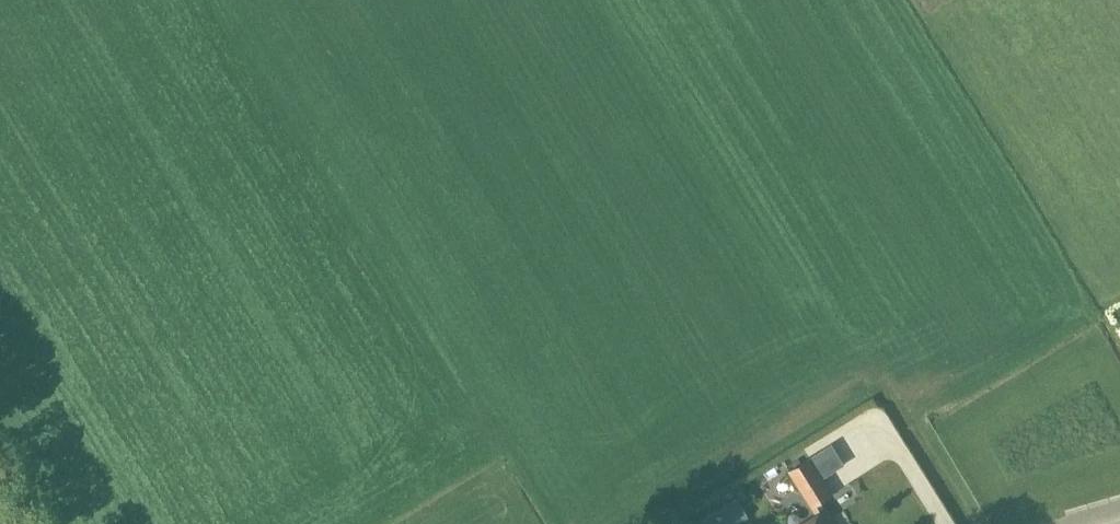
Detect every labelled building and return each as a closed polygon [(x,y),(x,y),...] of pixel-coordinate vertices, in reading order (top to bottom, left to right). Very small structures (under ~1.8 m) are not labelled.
[(817,515),(802,523),(835,523),(827,511),(828,510),(823,501),(833,494),(810,457),(789,470),(817,515)] [(749,516),(738,497),(694,523),(735,523),(749,516)]
